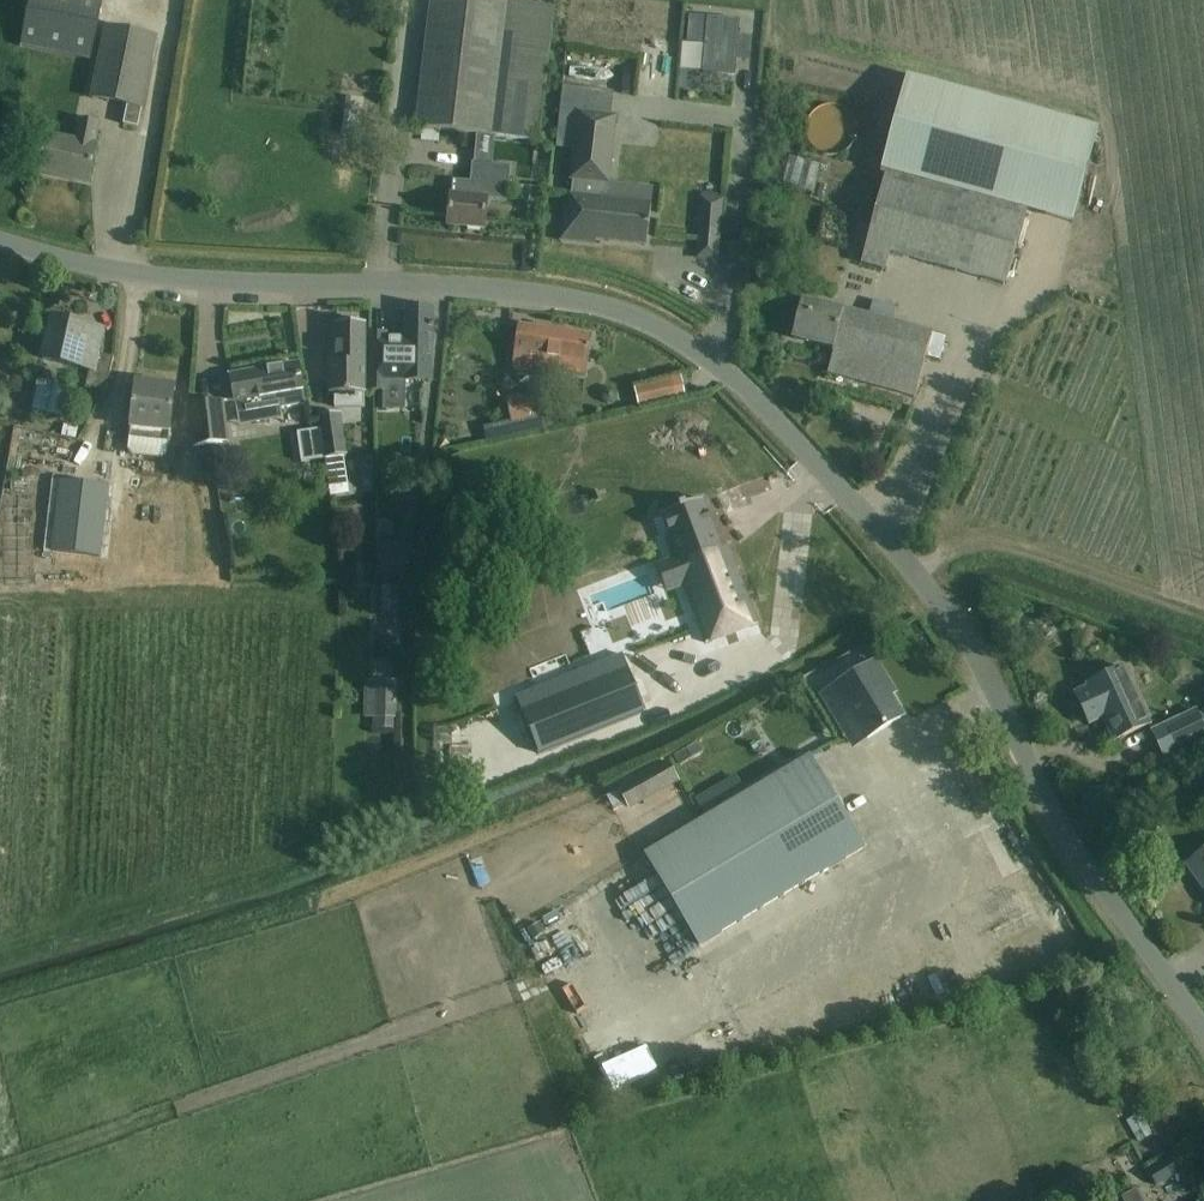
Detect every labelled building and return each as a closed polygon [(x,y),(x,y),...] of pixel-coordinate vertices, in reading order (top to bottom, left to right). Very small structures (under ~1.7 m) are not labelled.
[(104,4),(86,0),(31,0),(22,48),(92,62),(104,4)] [(418,130),(477,135),(494,136),(539,140),(551,7),(484,0),(428,0),(420,106),(418,130)] [(693,18),(690,42),(709,44),(706,73),(733,75),(735,58),(749,59),(750,40),(736,39),(738,22),(693,18)] [(157,38),(140,35),(107,29),(93,99),(129,107),(125,125),(139,128),(157,38)] [(881,175),(885,176),(861,264),(886,271),(890,255),(1006,287),(1027,211),(1073,224),(1100,129),(908,76),(881,175)] [(564,88),(557,147),(575,149),(571,180),(574,181),(572,196),(566,195),(561,241),(597,246),(597,241),(648,247),(653,205),(606,200),(607,184),(610,185),(618,118),(611,117),(614,93),(564,88)] [(80,121),(76,142),(45,136),(38,173),(61,178),(62,176),(68,178),(68,179),(89,184),(100,125),(80,121)] [(832,163),(835,139),(806,135),(802,159),(832,163)] [(498,140),(480,138),(475,184),(457,183),(451,229),(490,232),(493,200),(511,202),(514,169),(496,168),(498,140)] [(702,196),(700,228),(722,229),(725,198),(702,196)] [(803,303),(800,316),(794,339),(833,348),(832,353),(834,353),(829,374),(916,398),(927,358),(934,335),(893,324),(897,309),(874,303),(870,318),(843,311),(842,313),(803,303)] [(433,382),(433,333),(434,309),(407,309),(406,344),(387,344),(387,340),(370,340),(370,364),(370,393),(387,393),(387,381),(406,381),(406,382),(433,382)] [(53,319),(47,343),(44,360),(91,370),(87,388),(107,392),(115,359),(98,355),(103,331),(53,319)] [(338,326),(331,326),(331,346),(337,346),(337,364),(331,364),(331,395),(335,395),(335,408),(366,408),(366,324),(353,324),(353,319),(342,319),(342,324),(338,324),(338,326)] [(513,371),(513,372),(546,377),(548,363),(556,365),(557,359),(588,363),(588,361),(592,338),(519,327),(516,350),(513,371)] [(934,335),(927,358),(942,362),(949,339),(934,335)] [(306,404),(303,389),(299,365),(232,377),(236,404),(278,396),(280,409),(306,404)] [(137,383),(134,407),(129,452),(168,457),(176,388),(137,383)] [(228,449),(225,427),(223,402),(189,405),(194,452),(228,449)] [(97,440),(101,421),(60,412),(56,431),(97,440)] [(338,468),(348,466),(340,414),(318,417),(320,430),(325,460),(329,483),(340,481),(338,468)] [(325,460),(320,430),(298,434),(303,463),(325,460)] [(389,471),(385,441),(364,444),(368,474),(389,471)] [(51,551),(100,557),(109,486),(60,480),(51,551)] [(679,563),(663,569),(672,591),(687,585),(709,643),(759,624),(737,565),(727,567),(704,503),(665,518),(675,540),(672,540),(679,563)] [(399,564),(400,589),(414,588),(413,563),(399,564)] [(623,656),(520,698),(541,752),(646,710),(623,656)] [(877,663),(856,675),(837,687),(868,739),(903,718),(883,684),(888,681),(877,663)] [(1097,705),(1104,719),(1114,742),(1151,725),(1124,668),(1088,686),(1089,688),(1076,694),(1084,711),(1097,705)] [(401,683),(365,682),(364,719),(400,720),(401,683)] [(1198,712),(1152,733),(1164,761),(1203,743),(1203,725),(1198,712)] [(450,789),(449,733),(427,733),(429,789),(450,789)] [(699,745),(675,758),(680,768),(704,754),(699,745)] [(704,818),(644,854),(700,947),(866,849),(855,828),(808,754),(704,818)] [(631,810),(680,782),(668,761),(619,789),(631,810)] [(1186,866),(1201,885),(1203,884),(1203,885),(1203,853),(1186,866)] [(553,996),(589,971),(576,952),(540,978),(553,996)] [(571,1030),(599,1013),(581,983),(553,999),(571,1030)] [(595,1053),(599,1065),(623,1058),(619,1045),(595,1053)] [(1141,1114),(1128,1121),(1139,1142),(1153,1135),(1141,1114)] [(1170,1160),(1150,1172),(1149,1173),(1157,1187),(1179,1174),(1170,1160)]
